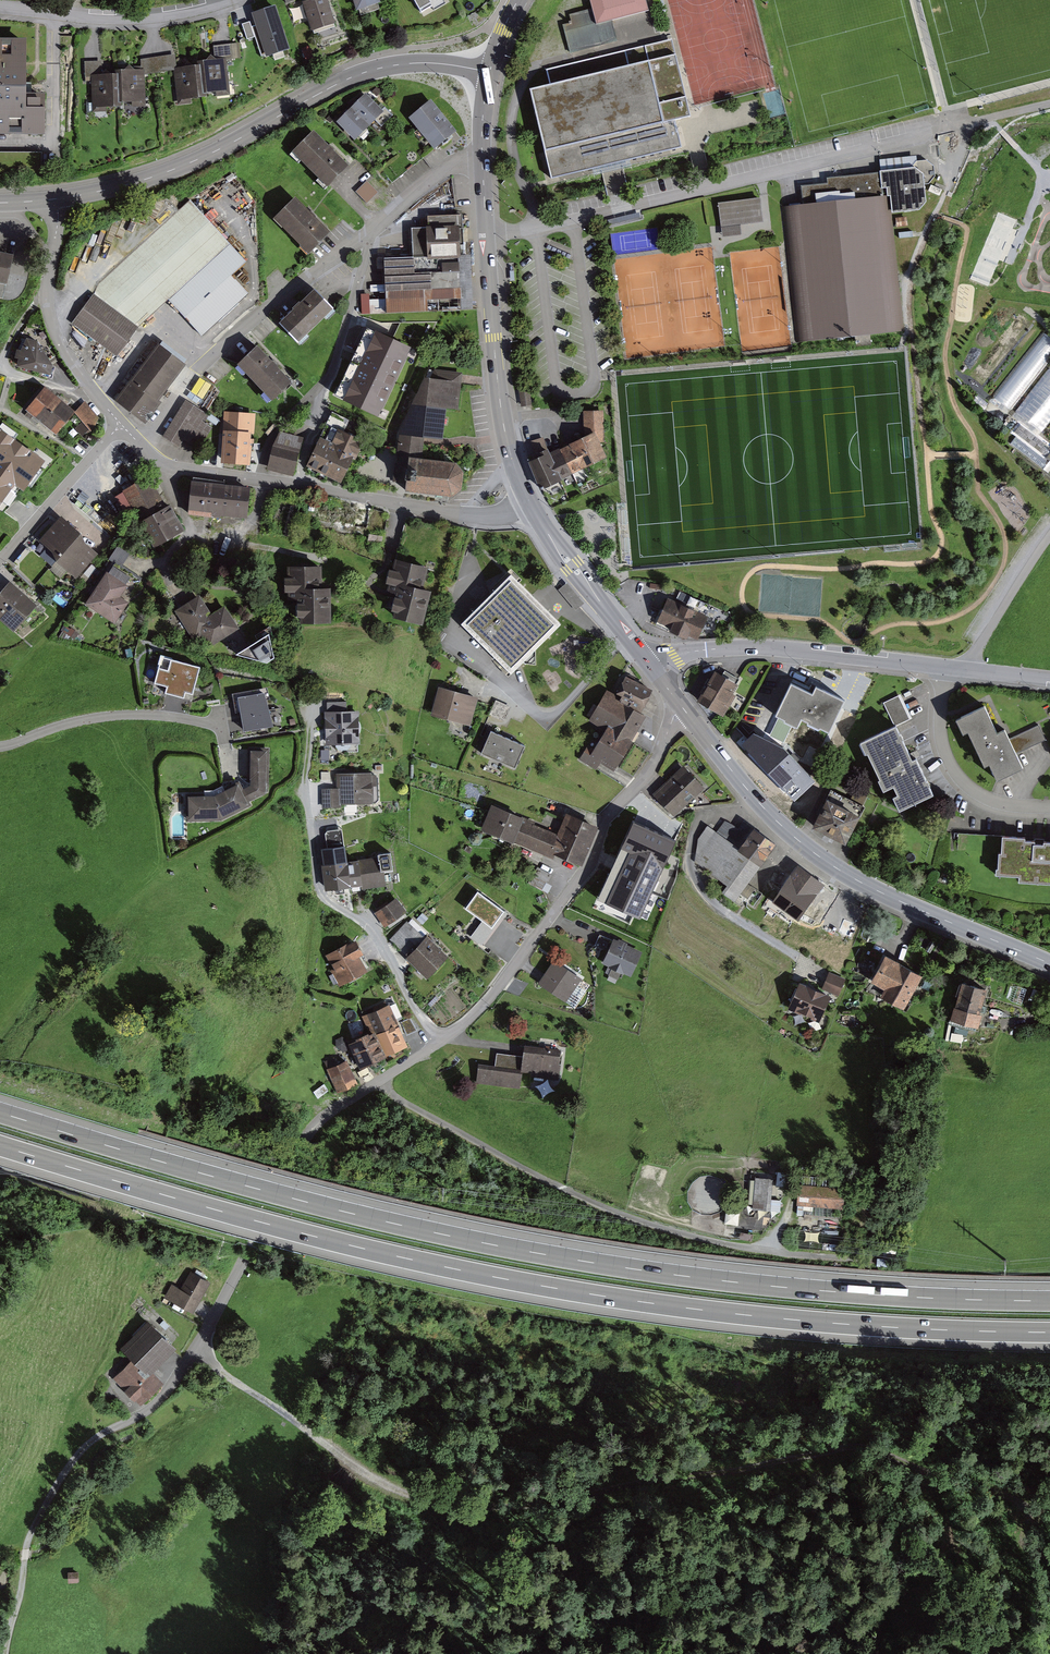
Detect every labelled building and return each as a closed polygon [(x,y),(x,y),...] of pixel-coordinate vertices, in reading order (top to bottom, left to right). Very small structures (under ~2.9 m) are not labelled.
[(326,0),(313,0),(314,1),(304,4),(314,34),(335,28),(326,0)] [(357,12),(359,11),(361,17),(379,11),(377,5),(378,4),(377,0),(353,0),(357,12)] [(421,12),(432,7),(434,11),(446,5),(443,0),(414,0),(421,12)] [(584,16),(561,22),(552,24),(561,60),(609,48),(604,29),(640,20),(635,0),(580,0),(584,16)] [(275,7),(251,15),(266,59),(290,51),(275,7)] [(0,37),(0,139),(47,139),(47,107),(28,107),(28,37),(0,37)] [(542,93),(522,98),(542,185),(673,155),(667,129),(655,132),(640,70),(621,75),(617,60),(539,78),(542,93)] [(235,70),(209,74),(214,112),(240,109),(235,70)] [(209,80),(180,82),(182,114),(210,112),(209,80)] [(152,83),(99,85),(100,122),(154,119),(152,83)] [(385,113),(367,94),(354,107),(372,126),(385,113)] [(432,100),(411,117),(420,128),(412,135),(418,143),(427,136),(437,147),(457,131),(432,100)] [(354,107),(340,121),(359,139),(372,126),(354,107)] [(316,128),(296,150),(331,183),(352,162),(316,128)] [(805,202),(785,204),(798,339),(902,329),(892,211),(923,207),(930,198),(929,182),(938,173),(938,164),(929,157),(920,158),(920,154),(881,157),(882,170),(830,175),(830,182),(805,185),(805,202)] [(367,182),(355,193),(366,204),(378,193),(367,182)] [(723,235),(743,233),(742,222),(765,220),(763,196),(720,200),(723,235)] [(298,198),(279,218),(314,251),(333,231),(298,198)] [(192,201),(99,285),(95,300),(140,332),(144,323),(171,302),(202,336),(253,294),(236,275),(249,262),(192,201)] [(430,226),(413,227),(415,257),(463,255),(462,229),(467,228),(466,213),(429,214),(430,226)] [(18,257),(0,253),(0,301),(9,303),(18,257)] [(415,257),(385,258),(387,298),(388,312),(423,311),(422,290),(464,288),(463,255),(415,257)] [(475,308),(473,255),(463,255),(464,288),(422,290),(423,311),(431,310),(431,299),(462,298),(463,308),(475,308)] [(319,290),(280,325),(298,345),(337,310),(319,290)] [(361,299),(356,314),(388,312),(387,298),(361,299)] [(95,300),(77,325),(122,357),(140,332),(95,300)] [(17,368),(53,378),(56,367),(40,336),(31,332),(23,351),(16,349),(14,358),(20,360),(17,368)] [(994,397),(1011,409),(1049,359),(1049,338),(1044,334),(994,397)] [(410,338),(396,336),(394,347),(409,349),(410,338)] [(189,367),(162,345),(119,400),(146,421),(189,367)] [(262,347),(242,366),(277,402),(296,383),(262,347)] [(428,438),(444,440),(447,406),(459,407),(463,372),(435,370),(399,435),(397,453),(400,458),(400,466),(410,467),(411,459),(426,461),(428,438)] [(1016,412),(1041,431),(1049,420),(1049,370),(1016,412)] [(28,384),(12,401),(22,409),(37,393),(28,384)] [(529,389),(520,390),(522,406),(531,405),(529,389)] [(77,412),(48,391),(31,413),(60,434),(77,412)] [(76,409),(89,427),(101,418),(88,400),(76,409)] [(209,415),(187,402),(166,438),(179,445),(185,436),(203,446),(213,427),(205,422),(209,415)] [(227,429),(224,461),(239,462),(242,413),(223,412),(222,429),(227,429)] [(253,463),(257,414),(242,413),(239,462),(253,463)] [(539,461),(531,465),(542,490),(605,459),(596,443),(603,442),(602,414),(585,414),(586,439),(569,446),(570,448),(549,457),(546,451),(542,440),(532,444),(536,454),(539,461)] [(0,426),(0,482),(6,485),(30,443),(0,426)] [(330,426),(309,466),(342,484),(364,443),(330,426)] [(275,444),(269,469),(294,475),(304,439),(283,433),(275,444)] [(1049,462),(1016,437),(1011,444),(1044,469),(1049,462)] [(410,467),(400,466),(398,482),(409,483),(408,490),(456,495),(466,488),(467,473),(458,464),(426,461),(411,459),(410,467)] [(135,522),(162,507),(145,476),(123,488),(127,495),(121,498),(135,522)] [(227,482),(194,478),(190,513),(223,516),(226,486),(227,482)] [(251,489),(226,486),(223,516),(248,519),(251,489)] [(186,531),(170,503),(162,507),(135,522),(151,551),(186,531)] [(338,508),(317,504),(314,522),(334,526),(338,508)] [(373,509),(345,504),(340,529),(368,534),(373,509)] [(81,533),(62,517),(40,543),(59,559),(77,538),(81,533)] [(74,581),(96,554),(77,538),(59,559),(55,564),(74,581)] [(127,600),(140,580),(121,568),(130,554),(116,545),(108,556),(113,559),(91,592),(94,593),(108,571),(128,584),(120,596),(127,600)] [(430,569),(398,561),(391,591),(403,594),(398,615),(427,623),(436,589),(426,587),(430,569)] [(323,569),(290,569),(290,600),(302,600),(302,621),(333,621),(334,585),(323,585),(323,569)] [(128,584),(108,571),(94,593),(89,602),(117,620),(129,601),(127,600),(120,596),(128,584)] [(566,626),(514,572),(462,623),(514,676),(566,626)] [(13,631),(36,604),(12,584),(0,599),(0,620),(13,631)] [(202,597),(173,612),(187,641),(205,632),(211,643),(239,629),(227,605),(210,613),(202,597)] [(656,620),(670,627),(669,629),(686,637),(687,635),(697,639),(708,616),(694,610),(695,608),(681,602),(680,603),(667,597),(656,620)] [(267,626),(252,633),(256,641),(245,646),(254,665),(280,652),(267,626)] [(203,667),(163,657),(156,682),(169,685),(167,694),(194,701),(203,667)] [(719,671),(701,703),(725,716),(743,684),(719,671)] [(654,691),(625,680),(619,695),(625,697),(623,703),(646,712),(654,691)] [(794,684),(778,716),(796,725),(803,729),(807,721),(832,734),(849,700),(820,685),(814,695),(794,684)] [(480,699),(442,689),(435,715),(473,725),(480,699)] [(242,710),(245,731),(276,726),(267,700),(270,699),(269,691),(234,694),(236,711),(242,710)] [(646,717),(606,695),(591,721),(607,730),(631,743),(646,717)] [(901,696),(886,703),(896,725),(911,718),(901,696)] [(349,701),(325,702),(327,745),(341,745),(341,752),(359,751),(358,712),(349,712),(349,701)] [(512,708),(497,703),(492,718),(507,723),(512,708)] [(986,707),(958,719),(965,735),(970,733),(986,769),(993,766),(999,780),(1024,768),(1017,752),(1011,738),(1007,730),(998,734),(986,707)] [(784,748),(796,725),(778,716),(766,739),(784,748)] [(896,725),(861,742),(885,792),(895,787),(899,795),(893,798),(900,811),(936,795),(918,758),(913,760),(896,725)] [(1041,741),(1035,728),(1011,738),(1017,752),(1041,741)] [(586,745),(578,760),(594,769),(598,761),(616,771),(631,743),(607,730),(595,751),(586,745)] [(527,746),(492,732),(483,753),(519,767),(527,746)] [(761,737),(748,751),(790,795),(811,776),(784,748),(766,739),(761,737)] [(269,751),(250,751),(250,772),(253,772),(254,783),(244,789),(249,800),(269,788),(269,751)] [(684,766),(657,794),(676,813),(703,785),(684,766)] [(324,784),(324,810),(342,809),(341,801),(373,800),(372,773),(339,774),(339,784),(324,784)] [(217,796),(189,796),(190,820),(222,818),(252,804),(249,800),(244,789),(241,783),(217,796)] [(822,815),(816,827),(847,844),(863,815),(832,797),(828,804),(825,803),(819,813),(822,815)] [(552,851),(557,836),(539,829),(529,824),(532,818),(496,803),(485,829),(550,856),(552,851)] [(597,824),(567,812),(564,819),(546,812),(539,829),(557,836),(587,848),(597,824)] [(751,884),(777,843),(746,823),(742,830),(727,820),(720,830),(710,824),(698,843),(695,864),(725,883),(720,891),(737,901),(740,896),(749,902),(757,889),(751,884)] [(663,831),(615,824),(610,854),(640,859),(638,870),(656,873),(663,831)] [(1001,836),(958,834),(957,853),(1001,855),(1001,836)] [(581,863),(587,848),(557,836),(552,851),(581,863)] [(1000,876),(1022,877),(1021,882),(1049,883),(1049,844),(1030,844),(1030,837),(1001,836),(1001,855),(1000,876)] [(324,848),(326,863),(344,860),(350,860),(348,845),(324,848)] [(394,870),(391,850),(380,852),(380,855),(350,860),(344,860),(347,882),(362,880),(363,888),(386,884),(384,871),(394,870)] [(326,886),(347,882),(344,860),(326,863),(323,863),(326,886)] [(826,886),(798,868),(791,879),(780,872),(772,885),(782,891),(773,905),(802,923),(826,886)] [(479,890),(465,908),(480,918),(494,928),(507,910),(479,890)] [(397,898),(377,911),(385,925),(406,913),(397,898)] [(480,918),(469,933),(483,943),(494,928),(480,918)] [(430,940),(409,921),(391,942),(401,951),(410,940),(421,950),(430,940)] [(615,943),(600,935),(595,945),(609,952),(605,962),(611,965),(607,973),(619,979),(623,970),(632,974),(644,949),(618,936),(615,943)] [(361,939),(328,955),(342,983),(368,970),(360,956),(367,952),(361,939)] [(421,950),(412,961),(432,977),(450,956),(430,940),(421,950)] [(924,975),(886,956),(874,980),(888,988),(882,998),(905,1010),(924,975)] [(558,963),(542,985),(567,1002),(582,980),(558,963)] [(831,975),(825,989),(839,995),(845,981),(831,975)] [(990,989),(964,982),(952,1025),(978,1033),(990,989)] [(832,998),(803,986),(795,1003),(794,1002),(791,1009),(800,1013),(801,1011),(822,1020),(832,998)] [(380,1031),(387,1053),(409,1045),(401,1021),(407,1019),(401,1001),(394,999),(380,1003),(382,1009),(370,1013),(377,1032),(380,1031)] [(379,1032),(351,1041),(355,1052),(357,1051),(363,1069),(388,1061),(379,1032)] [(478,1063),(476,1084),(520,1089),(522,1073),(548,1076),(548,1079),(560,1080),(563,1050),(524,1046),(523,1056),(498,1053),(497,1065),(478,1063)] [(349,1059),(330,1067),(340,1091),(358,1083),(349,1059)] [(774,1178),(757,1177),(756,1206),(773,1207),(774,1178)] [(847,1188),(801,1184),(799,1206),(845,1210),(847,1188)] [(186,1268),(180,1265),(172,1278),(178,1282),(186,1268)] [(170,1283),(162,1297),(191,1314),(209,1284),(195,1275),(185,1291),(170,1283)] [(154,1323),(128,1350),(139,1361),(151,1373),(177,1345),(154,1323)] [(139,1361),(119,1381),(143,1403),(162,1383),(151,1373),(139,1361)] [(78,1573),(68,1574),(69,1582),(79,1580),(78,1573)]
